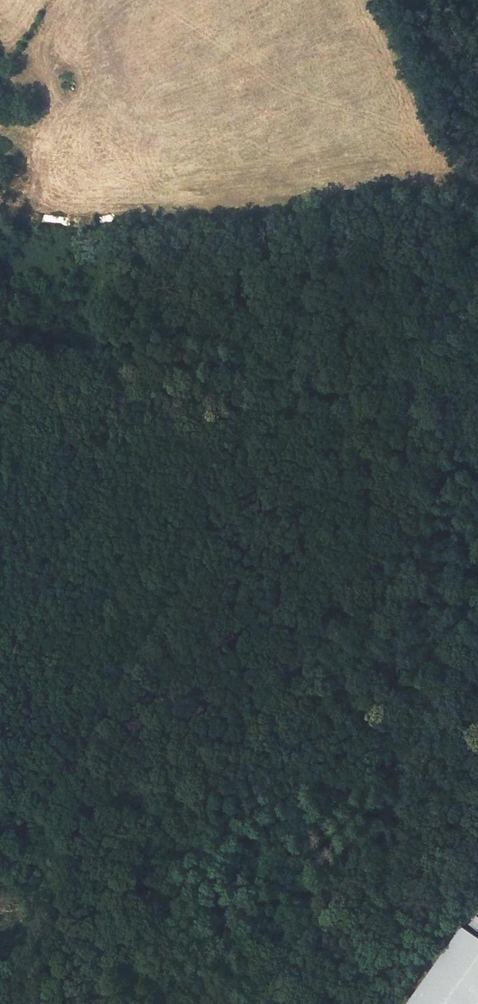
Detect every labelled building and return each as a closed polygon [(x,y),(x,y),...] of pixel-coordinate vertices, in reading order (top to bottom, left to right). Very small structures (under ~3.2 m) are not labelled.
[(473,903),(462,918),(477,930),(477,908),(477,906),(473,903)] [(407,1003),(477,1003),(477,937),(462,926),(407,1003)]
